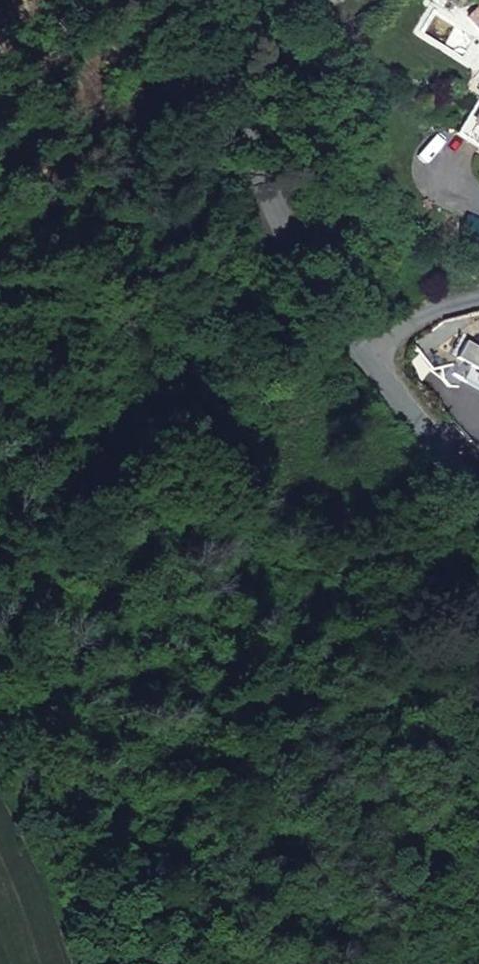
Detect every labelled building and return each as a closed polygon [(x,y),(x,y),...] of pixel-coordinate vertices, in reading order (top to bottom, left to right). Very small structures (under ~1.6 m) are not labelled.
[(478,29),(478,8),(469,18),(478,29)] [(478,100),(458,135),(478,148),(478,100)] [(467,342),(458,359),(473,368),(465,381),(478,389),(478,349),(467,342)]
